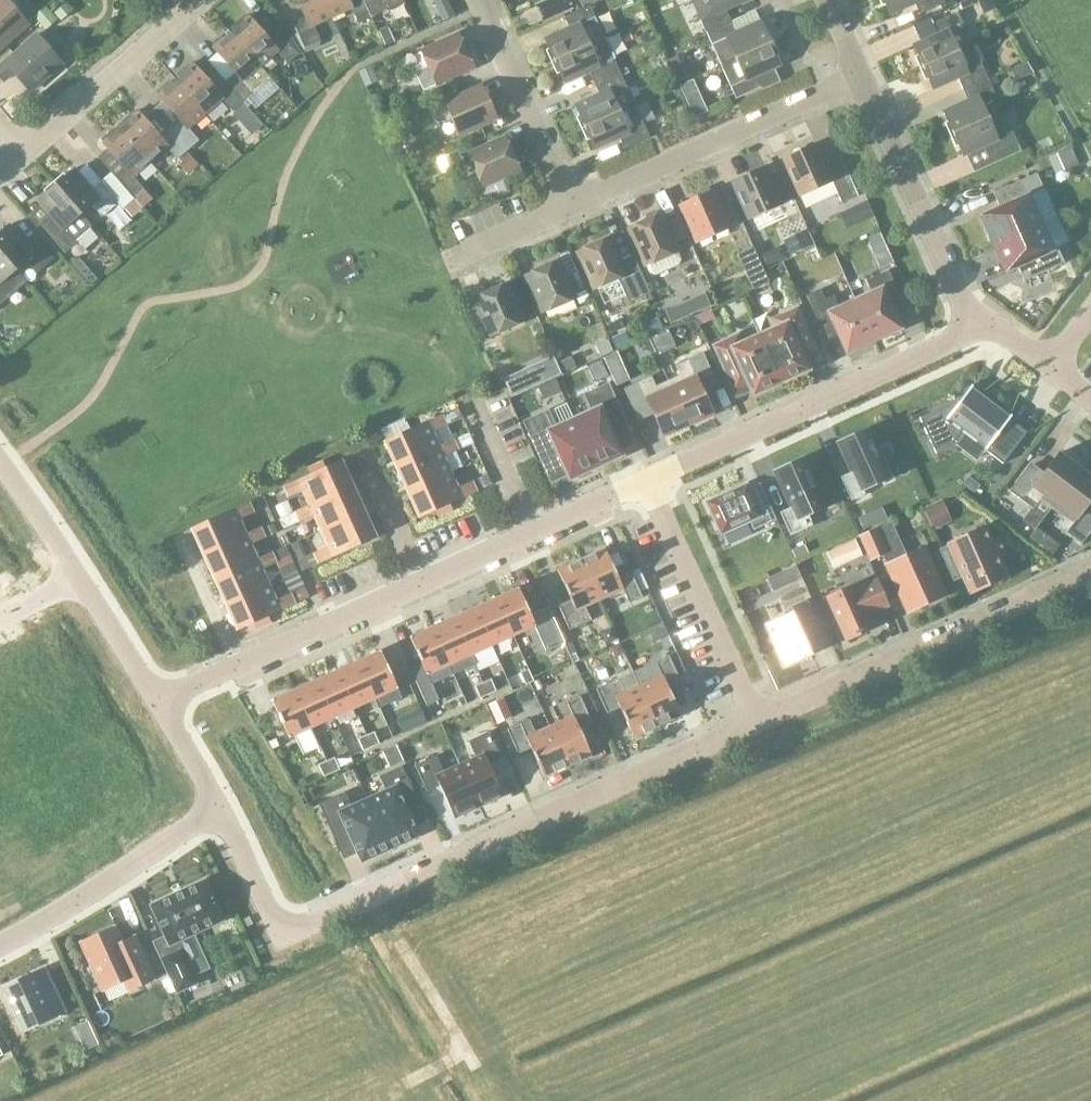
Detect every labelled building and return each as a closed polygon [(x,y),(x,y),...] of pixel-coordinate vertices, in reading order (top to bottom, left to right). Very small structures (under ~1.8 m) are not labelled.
[(28,24),(7,0),(0,0),(0,48),(28,24)] [(49,6),(56,17),(69,9),(63,0),(59,0),(49,6)] [(289,24),(305,51),(321,44),(313,26),(330,18),(322,0),(296,0),(304,17),(289,24)] [(357,24),(370,18),(362,0),(322,0),(330,18),(350,8),(357,24)] [(370,18),(383,12),(403,3),(402,0),(362,0),(370,18)] [(449,11),(444,0),(429,0),(436,16),(449,11)] [(566,0),(548,0),(535,5),(543,21),(570,9),(566,0)] [(705,33),(730,21),(725,9),(745,0),(690,0),(705,33)] [(888,14),(913,3),(918,15),(943,4),(942,0),(882,0),(888,14)] [(977,5),(974,0),(954,0),(952,1),(960,14),(977,5)] [(553,61),(603,39),(588,5),(563,17),(568,29),(544,40),(553,61)] [(33,17),(39,24),(52,14),(46,7),(33,17)] [(912,46),(922,68),(957,52),(967,47),(966,44),(968,39),(965,32),(960,30),(959,27),(963,25),(957,12),(931,23),(937,35),(912,46)] [(52,14),(39,24),(45,31),(57,21),(52,14)] [(235,30),(231,33),(259,66),(276,51),(287,64),(298,55),(305,51),(289,24),(286,26),(280,34),(270,42),(248,18),(247,19),(245,16),(232,27),(235,30)] [(734,29),(730,21),(705,33),(720,66),(770,43),(758,18),(734,29)] [(213,48),(234,73),(224,82),(243,103),(253,94),(270,79),(259,66),(231,33),(227,36),(224,34),(211,44),(214,47),(213,48)] [(2,82),(12,73),(29,92),(62,64),(36,34),(0,65),(0,79),(2,82)] [(428,67),(415,73),(423,90),(435,84),(436,85),(473,68),(472,65),(475,61),(471,53),(466,52),(457,34),(420,51),(428,67)] [(605,38),(603,39),(553,61),(563,82),(588,71),(593,83),(619,72),(612,58),(614,58),(605,38)] [(755,76),(779,65),(770,43),(720,66),(735,99),(760,88),(755,76)] [(987,78),(972,45),(968,47),(967,47),(957,52),(922,68),(932,89),(956,78),(962,90),(987,78)] [(666,61),(677,84),(692,77),(682,54),(666,61)] [(221,99),(232,112),(243,103),(224,82),(214,90),(193,65),(192,66),(189,63),(177,74),(179,77),(175,81),(204,114),(221,99)] [(634,105),(619,72),(593,83),(599,95),(574,106),(584,128),(634,105)] [(942,113),(952,134),(987,118),(982,107),(995,98),(993,91),(987,78),(962,90),(967,102),(942,113)] [(198,141),(187,128),(204,114),(175,81),(171,84),(169,81),(156,92),(159,95),(158,96),(179,121),(169,129),(187,150),(198,141)] [(481,86),(444,102),(459,136),(496,119),(481,86)] [(649,138),(643,125),(634,105),(584,128),(593,149),(618,138),(623,150),(649,138)] [(165,147),(176,160),(187,150),(169,129),(159,138),(138,113),(137,114),(134,111),(121,122),(124,125),(120,128),(149,161),(165,147)] [(992,129),(987,118),(952,134),(962,155),(986,144),(991,156),(1017,145),(1011,132),(1007,134),(1002,124),(992,129)] [(149,161),(120,128),(116,132),(113,129),(101,140),(103,143),(102,144),(124,168),(114,177),(141,208),(152,199),(132,176),(149,161)] [(504,137),(467,154),(482,187),(519,171),(504,137)] [(815,144),(781,159),(798,196),(814,189),(820,202),(836,194),(841,204),(857,196),(840,159),(825,165),(815,144)] [(91,172),(100,166),(86,145),(77,152),(91,172)] [(766,166),(730,182),(747,220),(790,200),(778,171),(770,174),(766,166)] [(73,170),(55,185),(80,214),(89,206),(103,216),(118,203),(131,218),(141,208),(114,177),(110,173),(90,190),(73,170)] [(980,217),(992,244),(1039,223),(1028,197),(1043,190),(1035,173),(991,193),(998,208),(991,211),(980,217)] [(37,200),(56,222),(46,230),(66,253),(76,245),(73,241),(91,226),(80,214),(55,185),(37,200)] [(697,198),(679,206),(695,243),(729,228),(712,191),(710,191),(706,189),(697,192),(697,198)] [(503,193),(494,197),(503,218),(512,214),(503,193)] [(644,266),(645,266),(649,274),(654,276),(678,265),(680,260),(676,252),(678,251),(661,214),(658,215),(654,212),(646,216),(645,221),(627,229),(644,266)] [(1039,223),(992,244),(1004,272),(1016,267),(1023,282),(1063,264),(1056,247),(1051,249),(1039,223)] [(0,233),(0,253),(15,270),(24,263),(38,273),(53,259),(35,238),(25,246),(8,226),(0,233)] [(805,248),(798,233),(790,237),(797,252),(805,248)] [(576,252),(593,289),(601,286),(605,294),(616,300),(624,296),(627,303),(649,294),(632,256),(620,261),(609,237),(576,252)] [(737,254),(752,289),(767,282),(751,247),(737,254)] [(26,283),(15,270),(0,253),(0,305),(26,283)] [(348,253),(325,263),(334,285),(357,275),(348,253)] [(68,265),(87,287),(96,279),(77,257),(68,265)] [(558,260),(524,276),(541,313),(575,298),(574,295),(583,291),(575,273),(566,278),(558,260)] [(870,292),(854,299),(873,342),(900,329),(889,306),(901,301),(888,270),(865,281),(870,292)] [(507,284),(473,299),(490,336),(523,321),(507,284)] [(818,289),(805,295),(823,336),(835,330),(846,354),(873,342),(854,299),(837,307),(832,296),(823,300),(818,289)] [(703,293),(664,311),(670,323),(709,305),(703,293)] [(796,309),(781,316),(785,324),(758,336),(780,383),(809,371),(803,359),(817,352),(796,309)] [(657,318),(643,325),(649,336),(663,329),(657,318)] [(615,351),(630,344),(625,333),(610,340),(615,351)] [(657,354),(668,350),(660,333),(649,338),(657,354)] [(758,336),(732,348),(728,340),(713,346),(733,390),(746,384),(752,396),(780,383),(758,336)] [(678,374),(666,379),(688,424),(713,413),(703,391),(717,385),(702,351),(674,364),(678,374)] [(510,395),(559,373),(550,355),(502,378),(510,395)] [(688,424),(666,379),(654,385),(650,375),(623,388),(638,420),(652,413),(663,436),(688,424)] [(590,412),(573,419),(595,467),(621,455),(608,428),(625,420),(607,383),(582,394),(590,412)] [(1026,433),(1008,419),(1010,418),(971,388),(972,387),(971,385),(960,401),(921,418),(920,417),(918,418),(935,454),(937,453),(936,451),(951,444),(962,430),(984,447),(983,450),(1002,464),(1026,433)] [(595,467),(573,419),(554,428),(547,412),(523,423),(540,460),(557,452),(569,478),(595,467)] [(383,442),(395,467),(439,447),(432,432),(446,425),(441,416),(383,442)] [(866,430),(838,442),(851,472),(839,477),(850,501),(864,495),(862,491),(888,479),(866,430)] [(395,467),(407,492),(450,473),(443,457),(457,450),(453,441),(439,447),(395,467)] [(1038,501),(1049,509),(1079,470),(1057,454),(1040,477),(1026,467),(1008,492),(1032,510),(1038,501)] [(811,526),(807,516),(824,507),(802,458),(774,471),(790,507),(779,513),(789,536),(811,526)] [(302,491),(308,506),(352,487),(340,461),(324,468),(322,463),(308,469),(310,475),(283,487),(287,498),(302,491)] [(1049,509),(1060,517),(1054,526),(1080,546),(1090,532),(1090,516),(1083,510),(1090,499),(1090,479),(1079,470),(1049,509)] [(450,473),(407,492),(418,518),(434,511),(437,517),(451,510),(449,504),(453,503),(476,492),(472,482),(457,488),(450,473)] [(745,484),(705,503),(720,535),(748,522),(752,531),(775,520),(763,492),(751,497),(747,489),(745,484)] [(313,516),(320,532),(364,514),(352,487),(308,506),(294,512),(299,523),(313,516)] [(275,513),(288,508),(283,492),(269,497),(275,513)] [(931,531),(951,522),(941,500),(922,508),(931,531)] [(202,554),(246,534),(239,519),(252,513),(248,503),(191,529),(202,554)] [(320,532),(327,548),(313,554),(318,564),(375,538),(364,514),(320,532)] [(1035,527),(1026,539),(1037,548),(1046,536),(1035,527)] [(213,578),(257,559),(250,544),(264,538),(259,528),(246,534),(202,554),(213,578)] [(858,536),(869,561),(887,553),(876,528),(858,536)] [(982,530),(938,550),(945,564),(956,559),(967,584),(1000,569),(995,558),(1002,555),(996,541),(989,544),(982,530)] [(825,553),(833,570),(861,557),(854,540),(825,553)] [(803,545),(791,551),(794,559),(807,553),(803,545)] [(629,603),(642,597),(630,572),(618,578),(604,548),(581,559),(599,599),(622,589),(629,603)] [(923,548),(885,565),(907,612),(944,596),(923,548)] [(271,553),(257,559),(213,578),(225,605),(269,585),(262,569),(275,563),(271,553)] [(581,559),(557,570),(570,599),(558,605),(569,630),(590,620),(584,606),(599,599),(581,559)] [(824,599),(843,641),(873,628),(867,615),(886,606),(876,582),(856,590),(854,585),(824,599)] [(225,605),(237,631),(253,623),(255,629),(270,622),(267,617),(294,604),(290,594),(276,601),(269,585),(225,605)] [(562,642),(546,607),(529,615),(517,588),(496,598),(513,636),(534,626),(546,650),(562,642)] [(513,636),(496,598),(475,608),(492,646),(513,636)] [(820,632),(806,600),(790,607),(792,611),(763,624),(783,668),(812,655),(803,637),(807,635),(809,638),(820,632)] [(492,646),(475,608),(454,617),(471,655),(492,646)] [(679,633),(694,628),(687,609),(672,614),(679,633)] [(471,655),(454,617),(430,628),(447,666),(451,675),(475,665),(471,655)] [(447,666),(430,628),(409,638),(421,664),(409,670),(426,706),(438,700),(427,675),(447,666)] [(401,698),(379,651),(357,661),(373,700),(378,709),(401,698)] [(668,655),(631,672),(657,726),(681,715),(666,683),(678,677),(668,655)] [(373,700),(357,661),(336,671),(353,709),(373,700)] [(533,681),(527,669),(519,673),(525,685),(533,681)] [(353,709),(336,671),(314,681),(332,719),(353,709)] [(631,672),(595,689),(607,714),(619,708),(632,737),(657,726),(631,672)] [(495,691),(490,679),(482,683),(487,695),(495,691)] [(332,719),(314,681),(293,690),(310,728),(332,719)] [(8,699),(0,683),(0,703),(8,699)] [(487,695),(482,683),(474,686),(479,699),(487,695)] [(310,728),(293,690),(271,701),(288,738),(310,728)] [(573,715),(549,726),(567,767),(591,756),(578,727),(590,721),(579,696),(567,701),(573,715)] [(489,705),(498,724),(509,719),(500,700),(489,705)] [(425,723),(419,711),(412,714),(418,726),(425,723)] [(506,728),(517,753),(530,747),(544,777),(567,767),(549,726),(533,733),(526,719),(506,728)] [(378,744),(373,732),(365,736),(371,748),(378,744)] [(502,796),(488,764),(500,758),(488,732),(467,741),(475,758),(459,765),(478,807),(502,796)] [(371,748),(365,736),(357,739),(363,752),(371,748)] [(478,807),(459,765),(443,773),(435,756),(414,766),(426,792),(439,786),(453,819),(478,807)] [(339,770),(333,758),(325,762),(331,774),(339,770)] [(331,774),(325,762),(317,765),(323,777),(331,774)] [(389,848),(417,835),(402,804),(415,798),(401,766),(378,777),(385,792),(367,800),(389,848)] [(344,792),(318,804),(332,836),(347,829),(361,860),(389,848),(367,800),(351,808),(344,792)] [(204,880),(149,906),(169,947),(223,921),(204,880)] [(114,928),(80,943),(102,991),(123,981),(127,991),(153,980),(133,938),(121,944),(114,928)] [(176,993),(196,984),(180,950),(160,959),(176,993)] [(3,987),(2,987),(15,1016),(21,1029),(23,1028),(35,1022),(49,1016),(50,1015),(44,1002),(58,996),(50,979),(44,968),(43,968),(22,978),(3,987)] [(86,1021),(75,1027),(75,1028),(80,1038),(92,1033),(86,1021)]
